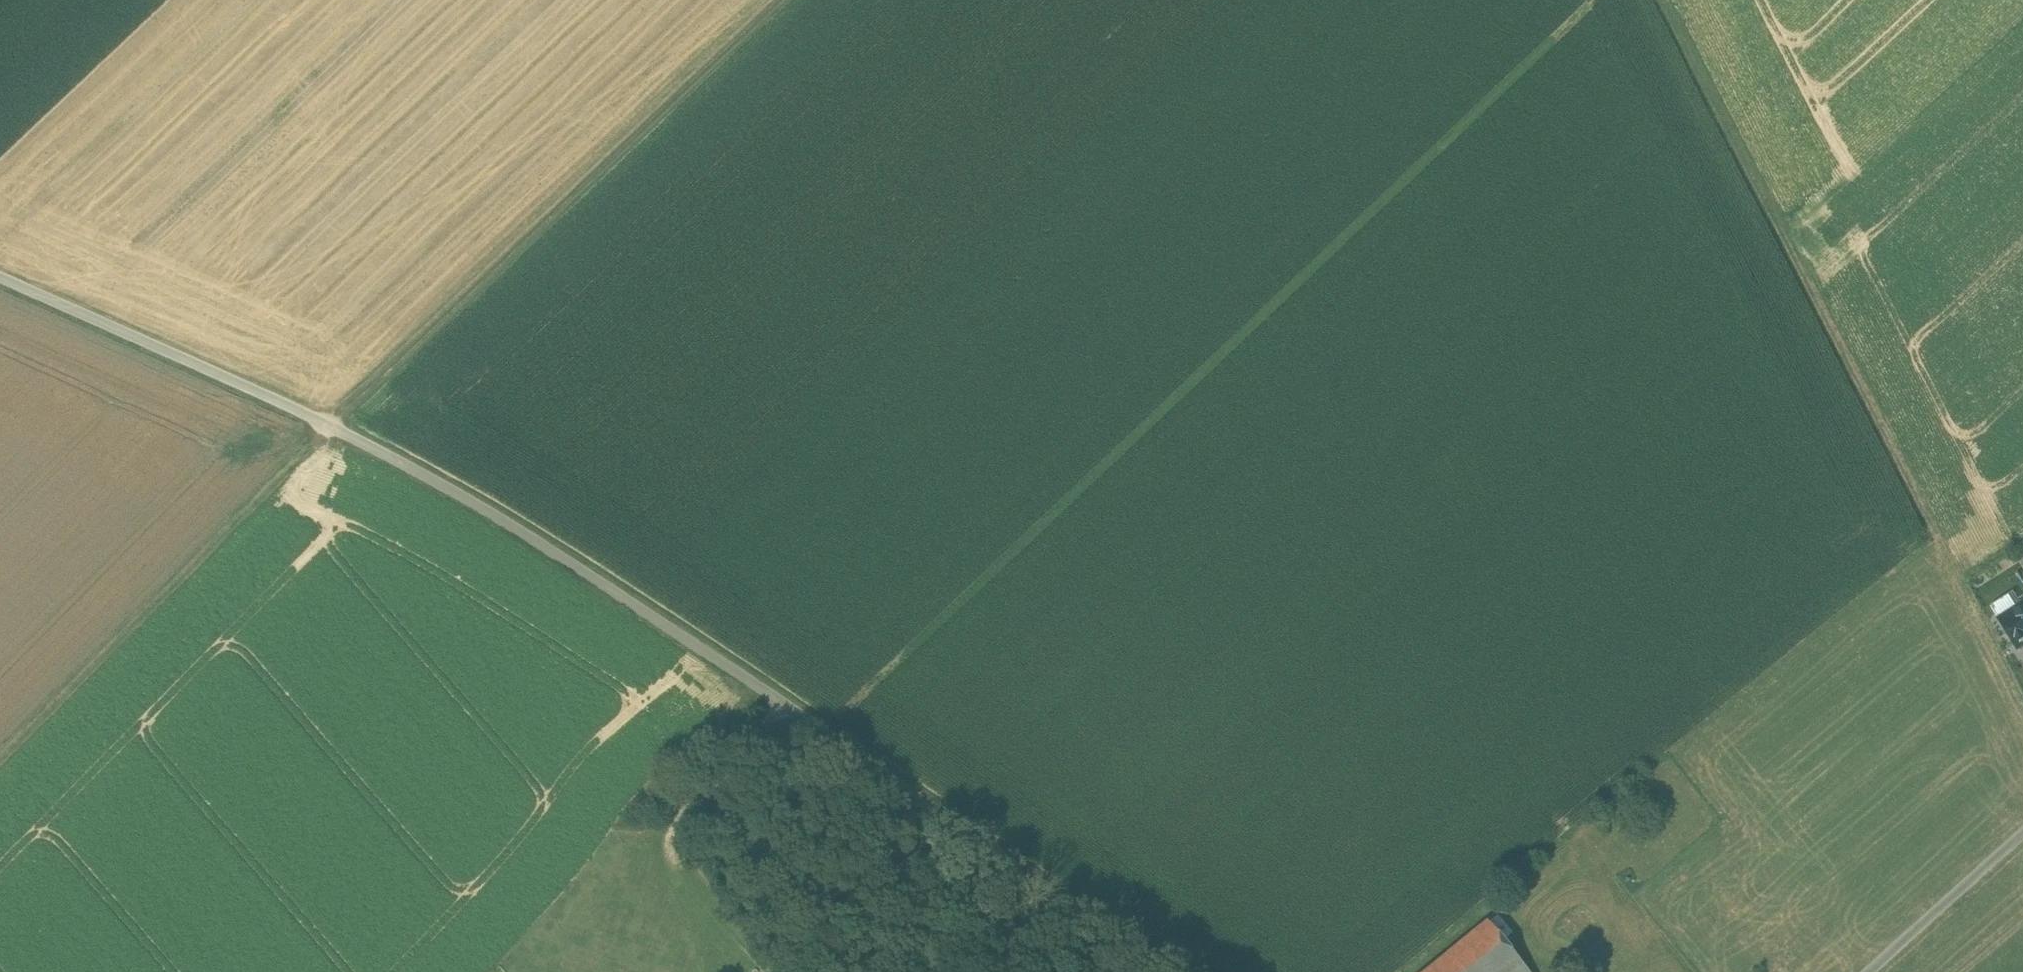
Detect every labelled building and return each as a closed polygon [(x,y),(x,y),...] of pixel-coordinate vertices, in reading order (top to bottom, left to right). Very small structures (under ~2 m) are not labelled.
[(2000,619),(2018,648),(2022,645),(2022,604),(2000,619)] [(1425,971),(1510,971),(1521,963),(1487,921),(1425,971)] [(1510,971),(1529,971),(1521,963),(1510,971)]
